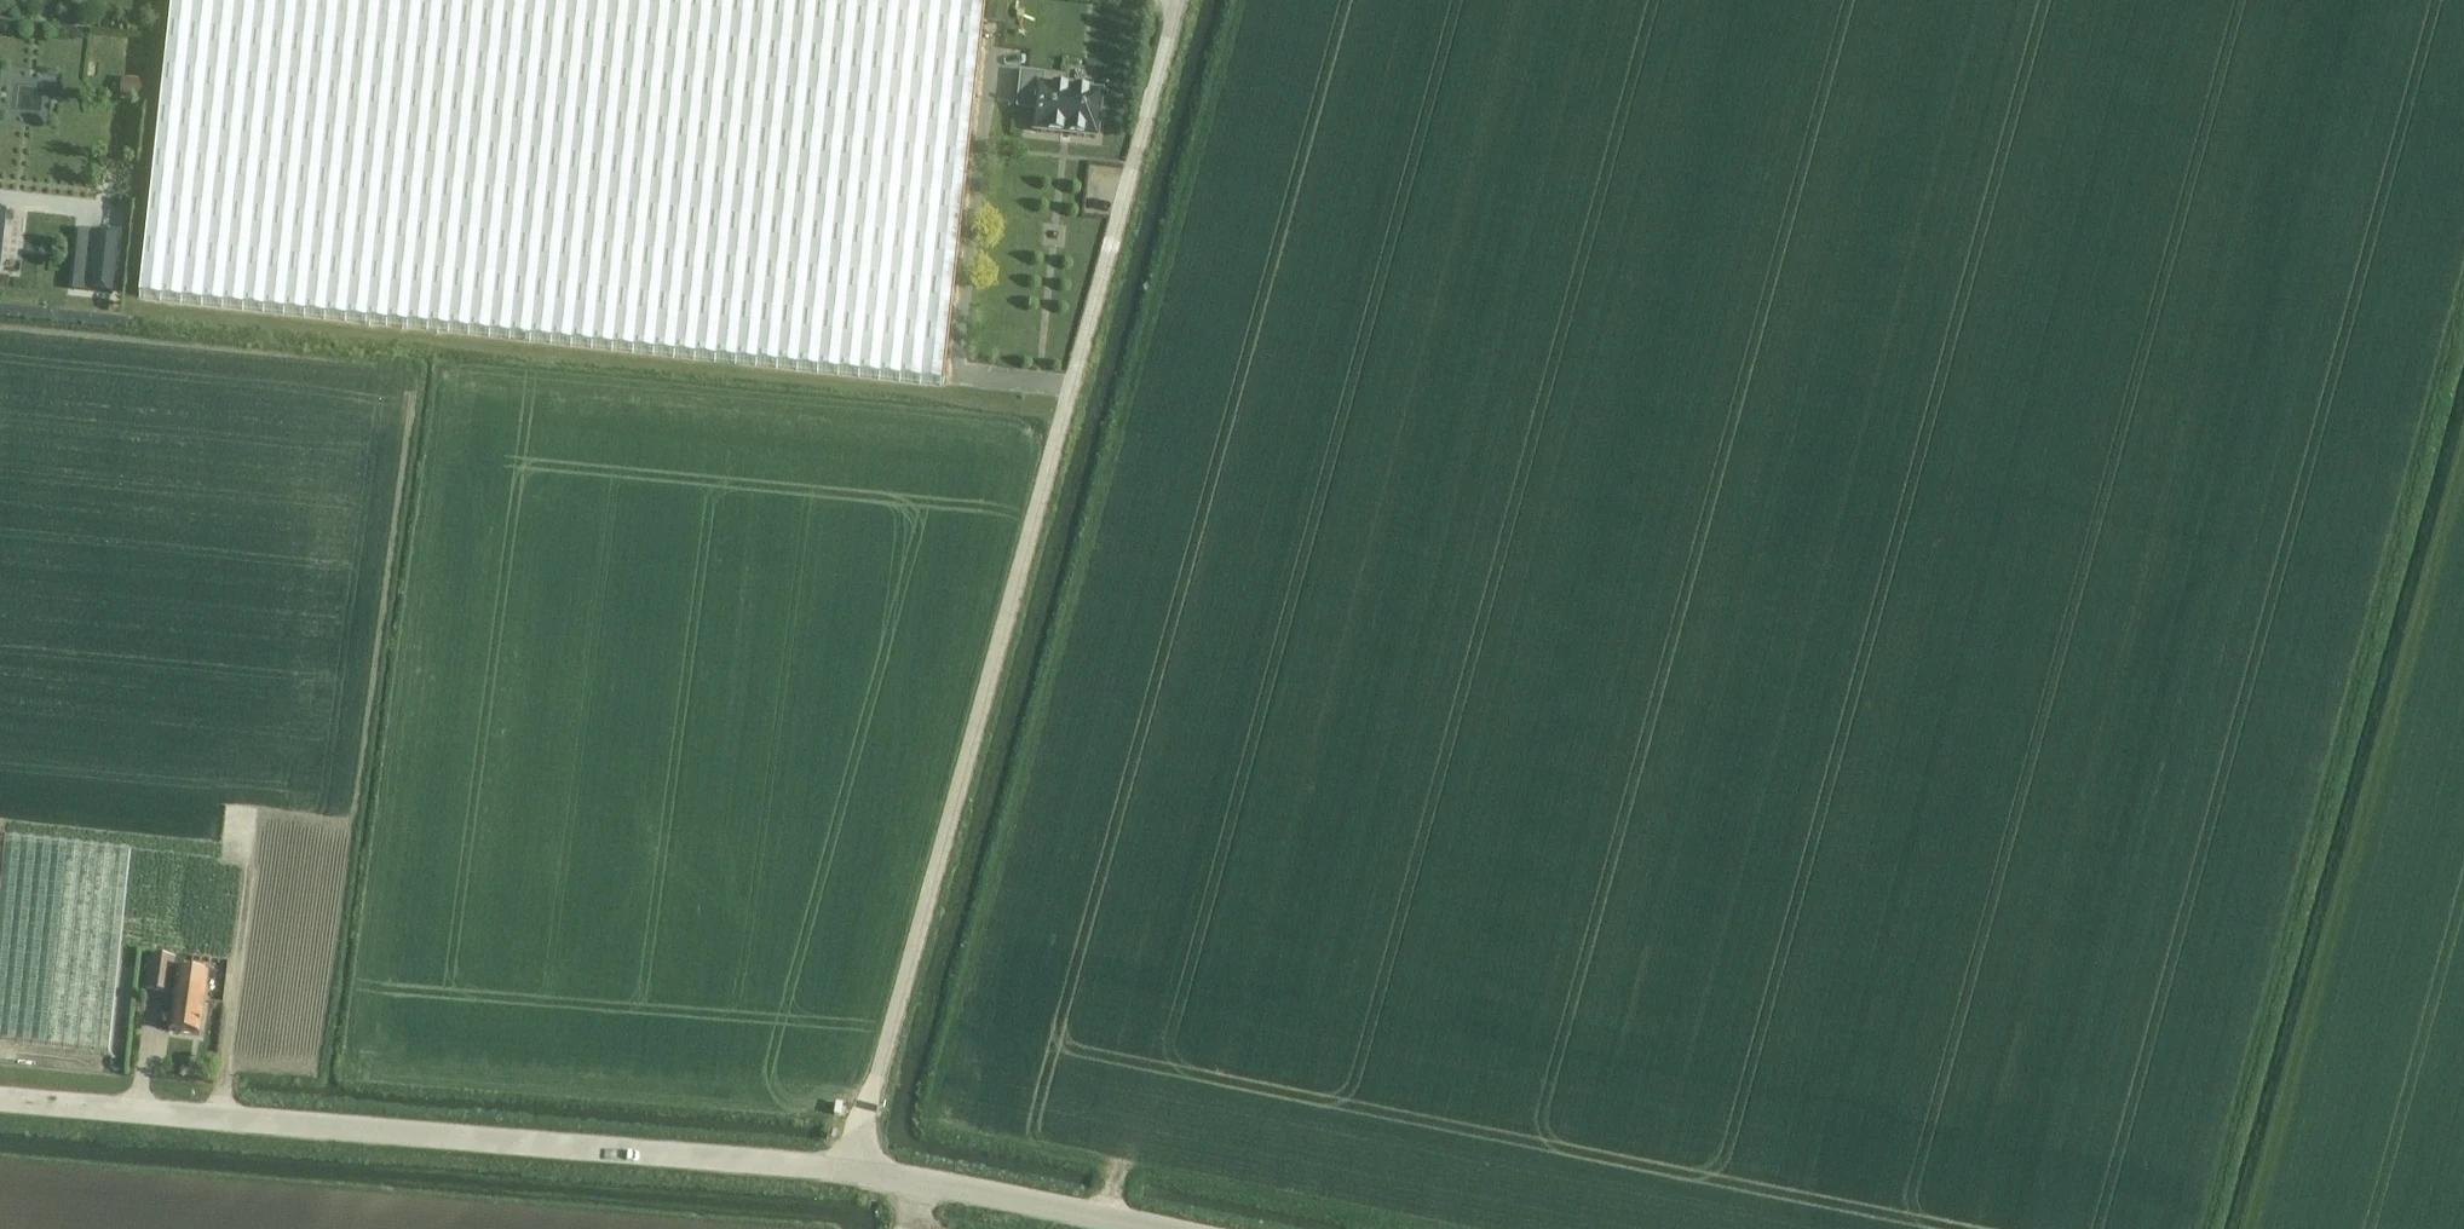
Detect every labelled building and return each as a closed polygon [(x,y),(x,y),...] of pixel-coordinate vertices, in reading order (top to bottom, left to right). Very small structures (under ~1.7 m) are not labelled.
[(139,295),(695,356),(943,383),(985,0),(171,0),(139,295)] [(1069,92),(1040,89),(1041,77),(1020,75),(1017,108),(1036,110),(1034,132),(1095,139),(1100,95),(1090,94),(1091,88),(1070,86),(1069,92)] [(131,80),(130,100),(146,101),(148,81),(131,80)] [(92,232),(86,293),(114,296),(120,235),(92,232)] [(130,851),(4,838),(0,880),(0,1041),(109,1052),(130,851)] [(150,957),(145,991),(173,995),(168,1033),(199,1037),(205,994),(207,975),(191,973),(192,966),(184,965),(185,962),(150,957)] [(209,1007),(207,1022),(216,1023),(218,1008),(209,1007)]
